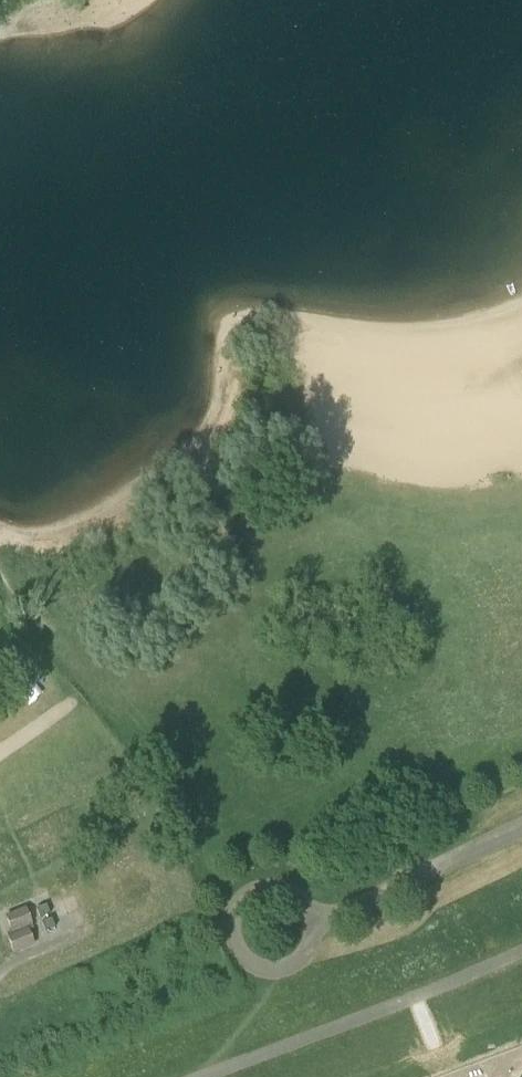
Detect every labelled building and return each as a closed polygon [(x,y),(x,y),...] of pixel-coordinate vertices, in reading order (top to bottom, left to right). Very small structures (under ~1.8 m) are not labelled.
[(12,955),(34,948),(27,932),(32,930),(23,908),(3,916),(11,935),(5,938),(12,955)]
